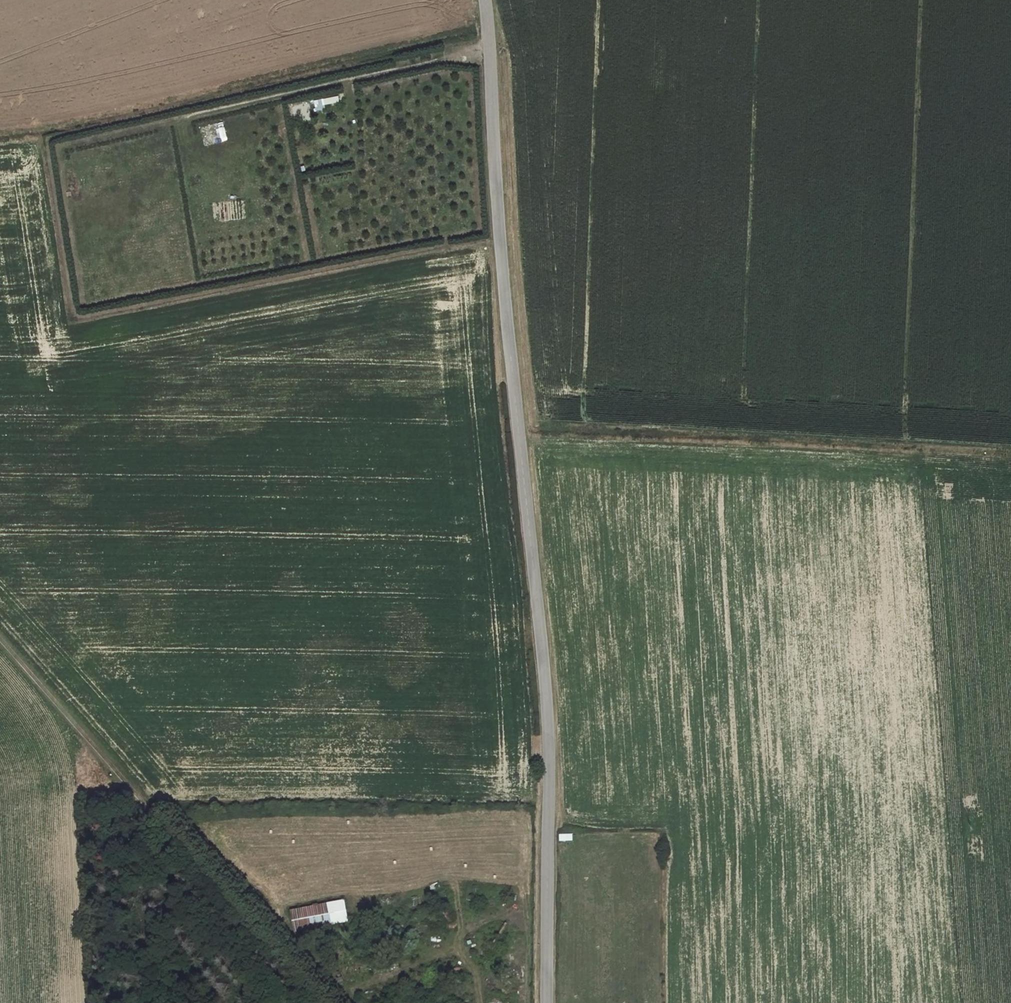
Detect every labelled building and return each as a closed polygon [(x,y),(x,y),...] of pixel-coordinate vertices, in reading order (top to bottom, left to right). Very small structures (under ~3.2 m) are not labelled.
[(323,98),(324,104),(339,102),(338,96),(323,98)] [(343,901),(291,911),(295,932),(347,922),(343,901)]
